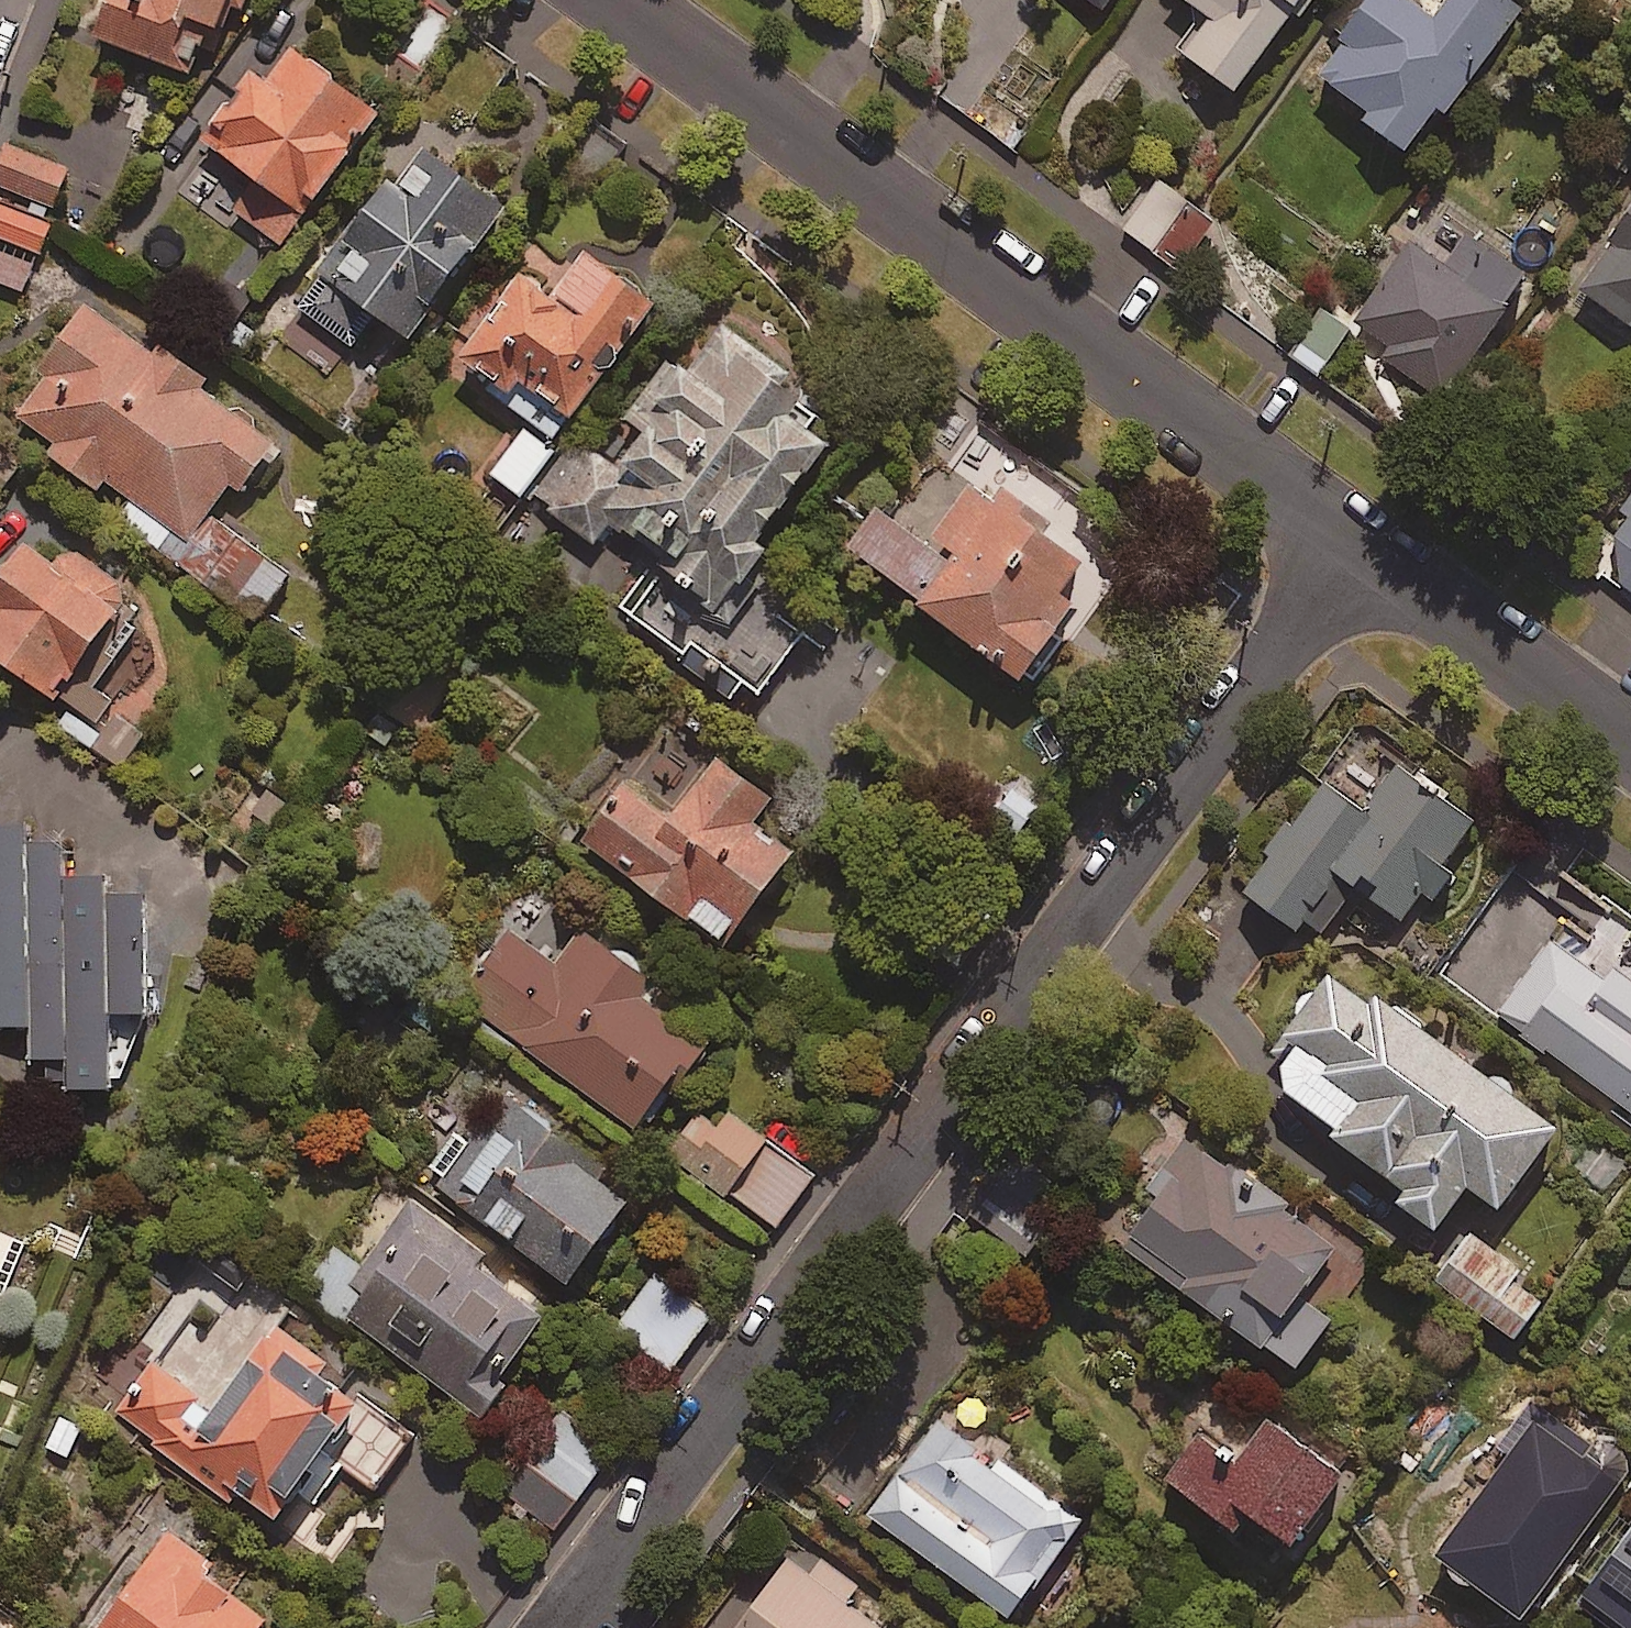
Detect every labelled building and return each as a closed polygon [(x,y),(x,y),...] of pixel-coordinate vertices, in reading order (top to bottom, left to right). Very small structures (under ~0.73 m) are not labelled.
[(99,35),(194,74),(216,18),(225,22),(234,0),(113,0),(99,35)] [(1207,13),(1182,49),(1241,91),(1307,0),(1189,0),(1207,13)] [(1322,75),(1375,112),(1369,120),(1415,152),(1446,107),(1454,113),(1527,6),(1519,0),(1373,0),(1322,75)] [(1019,51),(993,32),(948,94),(975,113),(1019,51)] [(260,74),(210,142),(258,177),(232,213),(283,251),(385,111),(297,48),(272,83),(260,74)] [(511,207),(426,143),(303,308),(355,347),(379,314),(412,338),(511,207)] [(9,147),(0,170),(0,186),(56,207),(70,170),(9,147)] [(1219,226),(1163,182),(1128,226),(1184,271),(1219,226)] [(0,204),(0,239),(39,254),(51,225),(0,204)] [(1582,288),(1630,322),(1630,219),(1582,288)] [(1419,243),(1360,320),(1396,349),(1389,358),(1446,402),(1541,281),(1475,229),(1447,265),(1419,243)] [(0,242),(0,283),(26,292),(39,256),(0,242)] [(661,305),(589,251),(556,296),(526,274),(459,366),(561,441),(661,305)] [(96,487),(101,480),(137,506),(123,525),(258,625),(292,578),(209,518),(235,483),(247,492),(282,445),(202,386),(210,376),(168,345),(160,355),(91,305),(40,374),(49,381),(25,415),(56,438),(47,451),(96,487)] [(1355,330),(1326,310),(1294,356),(1324,376),(1355,330)] [(653,561),(621,606),(693,658),(686,668),(737,704),(752,684),(767,694),(811,633),(759,593),(784,558),(762,541),(834,443),(792,412),(806,393),(717,328),(683,376),(667,365),(627,422),(650,438),(622,476),(585,449),(542,508),(598,549),(612,531),(653,561)] [(557,452),(528,430),(494,474),(523,497),(557,452)] [(1630,598),(1630,478),(1573,555),(1630,598)] [(1093,565),(980,479),(929,546),(882,510),(854,547),(1028,682),(1085,608),(1069,595),(1093,565)] [(77,544),(60,568),(30,546),(0,588),(0,656),(61,700),(141,590),(77,544)] [(148,735),(118,713),(89,751),(120,774),(148,735)] [(779,798),(722,759),(680,820),(630,786),(589,844),(736,947),(799,856),(759,827),(779,798)] [(997,760),(969,796),(1022,837),(1050,801),(997,760)] [(1406,922),(1426,896),(1439,906),(1464,873),(1451,863),(1481,822),(1405,765),(1369,812),(1331,784),(1249,893),(1319,946),(1362,889),(1406,922)] [(285,804),(255,785),(225,831),(255,851),(285,804)] [(167,909),(167,880),(146,881),(146,867),(75,869),(74,839),(36,840),(35,824),(0,825),(0,1030),(18,1029),(19,1071),(50,1070),(51,1103),(129,1101),(127,1029),(170,1028),(168,941),(180,941),(180,908),(167,909)] [(380,824),(348,825),(349,871),(381,871),(380,824)] [(239,861),(205,839),(188,864),(222,886),(239,861)] [(655,985),(585,932),(557,969),(510,934),(462,999),(641,1132),(705,1046),(644,1000),(655,985)] [(1610,984),(1556,943),(1504,1012),(1630,1108),(1630,956),(1610,984)] [(1395,1013),(1342,971),(1275,1056),(1291,1069),(1281,1081),(1345,1131),(1341,1136),(1414,1194),(1407,1203),(1444,1233),(1479,1188),(1508,1211),(1569,1133),(1403,1003),(1395,1013)] [(601,1158),(507,1093),(440,1188),(578,1284),(636,1203),(591,1172),(601,1158)] [(711,1094),(671,1145),(778,1230),(819,1178),(711,1094)] [(1341,1249),(1189,1140),(1151,1194),(1161,1201),(1128,1248),(1300,1371),(1338,1317),(1308,1295),(1341,1249)] [(493,1257),(409,1197),(362,1264),(338,1247),(307,1291),(487,1420),(511,1386),(504,1381),(549,1317),(484,1271),(493,1257)] [(1519,1341),(1548,1304),(1519,1282),(1525,1274),(1474,1235),(1440,1281),(1519,1341)] [(224,1243),(206,1266),(240,1293),(258,1270),(224,1243)] [(713,1318),(657,1276),(618,1327),(674,1370),(713,1318)] [(251,1367),(193,1322),(119,1416),(230,1503),(240,1490),(280,1522),(330,1458),(373,1491),(413,1440),(277,1333),(251,1367)] [(617,1451),(564,1409),(501,1490),(554,1531),(617,1451)] [(1088,1522),(940,1418),(870,1516),(1018,1621),(1088,1522)] [(1625,1479),(1536,1421),(1496,1482),(1481,1472),(1456,1510),(1467,1518),(1439,1561),(1531,1622),(1625,1479)] [(1351,1478),(1275,1425),(1244,1469),(1201,1438),(1171,1480),(1246,1533),(1258,1516),(1302,1547),(1351,1478)] [(172,1534),(103,1627),(271,1627),(274,1623),(218,1582),(225,1573),(172,1534)] [(1588,1607),(1620,1627),(1630,1627),(1630,1541),(1588,1607)] [(854,1607),(867,1589),(802,1544),(742,1627),(884,1627),(854,1607)]
